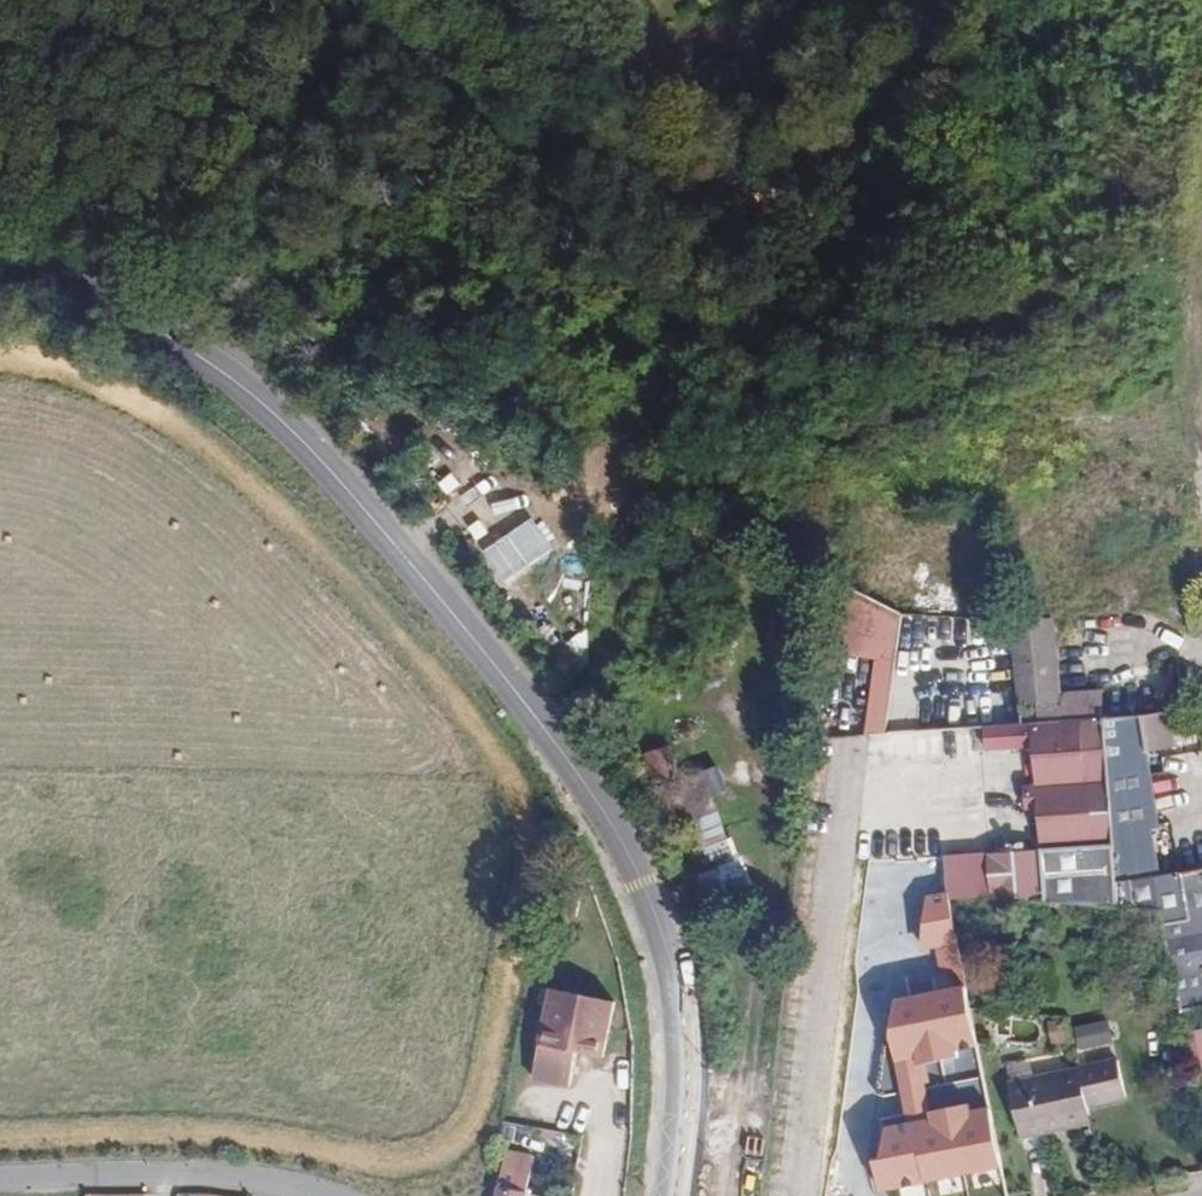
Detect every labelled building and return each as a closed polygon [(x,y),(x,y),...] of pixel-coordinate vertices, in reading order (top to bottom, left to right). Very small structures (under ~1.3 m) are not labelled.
[(867,593),(851,592),(828,655),(878,660),(867,733),(884,734),(905,616),(867,593)] [(1083,695),(1076,619),(1037,623),(1045,707),(1062,706),(1064,726),(1126,721),(1124,692),(1083,695)] [(1196,874),(1189,825),(1180,825),(1164,718),(1126,721),(1135,836),(1149,836),(1154,880),(1196,874)] [(732,764),(723,732),(662,750),(672,782),(732,764)] [(751,857),(718,771),(670,787),(696,861),(712,907),(746,898),(748,907),(778,898),(769,870),(776,869),(769,851),(751,857)] [(1154,880),(1149,836),(1135,836),(1137,845),(1144,881),(1154,880)] [(1144,881),(1137,845),(1065,855),(1067,874),(1059,875),(1060,904),(1073,905),(1157,913),(1154,880),(1144,881)] [(1196,874),(1154,880),(1157,913),(1189,916),(1201,994),(1201,874),(1196,874)] [(1072,929),(1073,905),(1060,904),(1024,901),(1023,925),(1072,929)] [(617,1058),(629,1002),(568,989),(547,1082),(583,1089),(589,1053),(617,1058)] [(1145,1113),(1136,1072),(1097,1079),(1106,1122),(1145,1113)] [(1106,1122),(1097,1079),(1031,1089),(1039,1146),(1109,1136),(1106,1122)] [(552,1172),(520,1165),(514,1195),(547,1195),(552,1172)]
